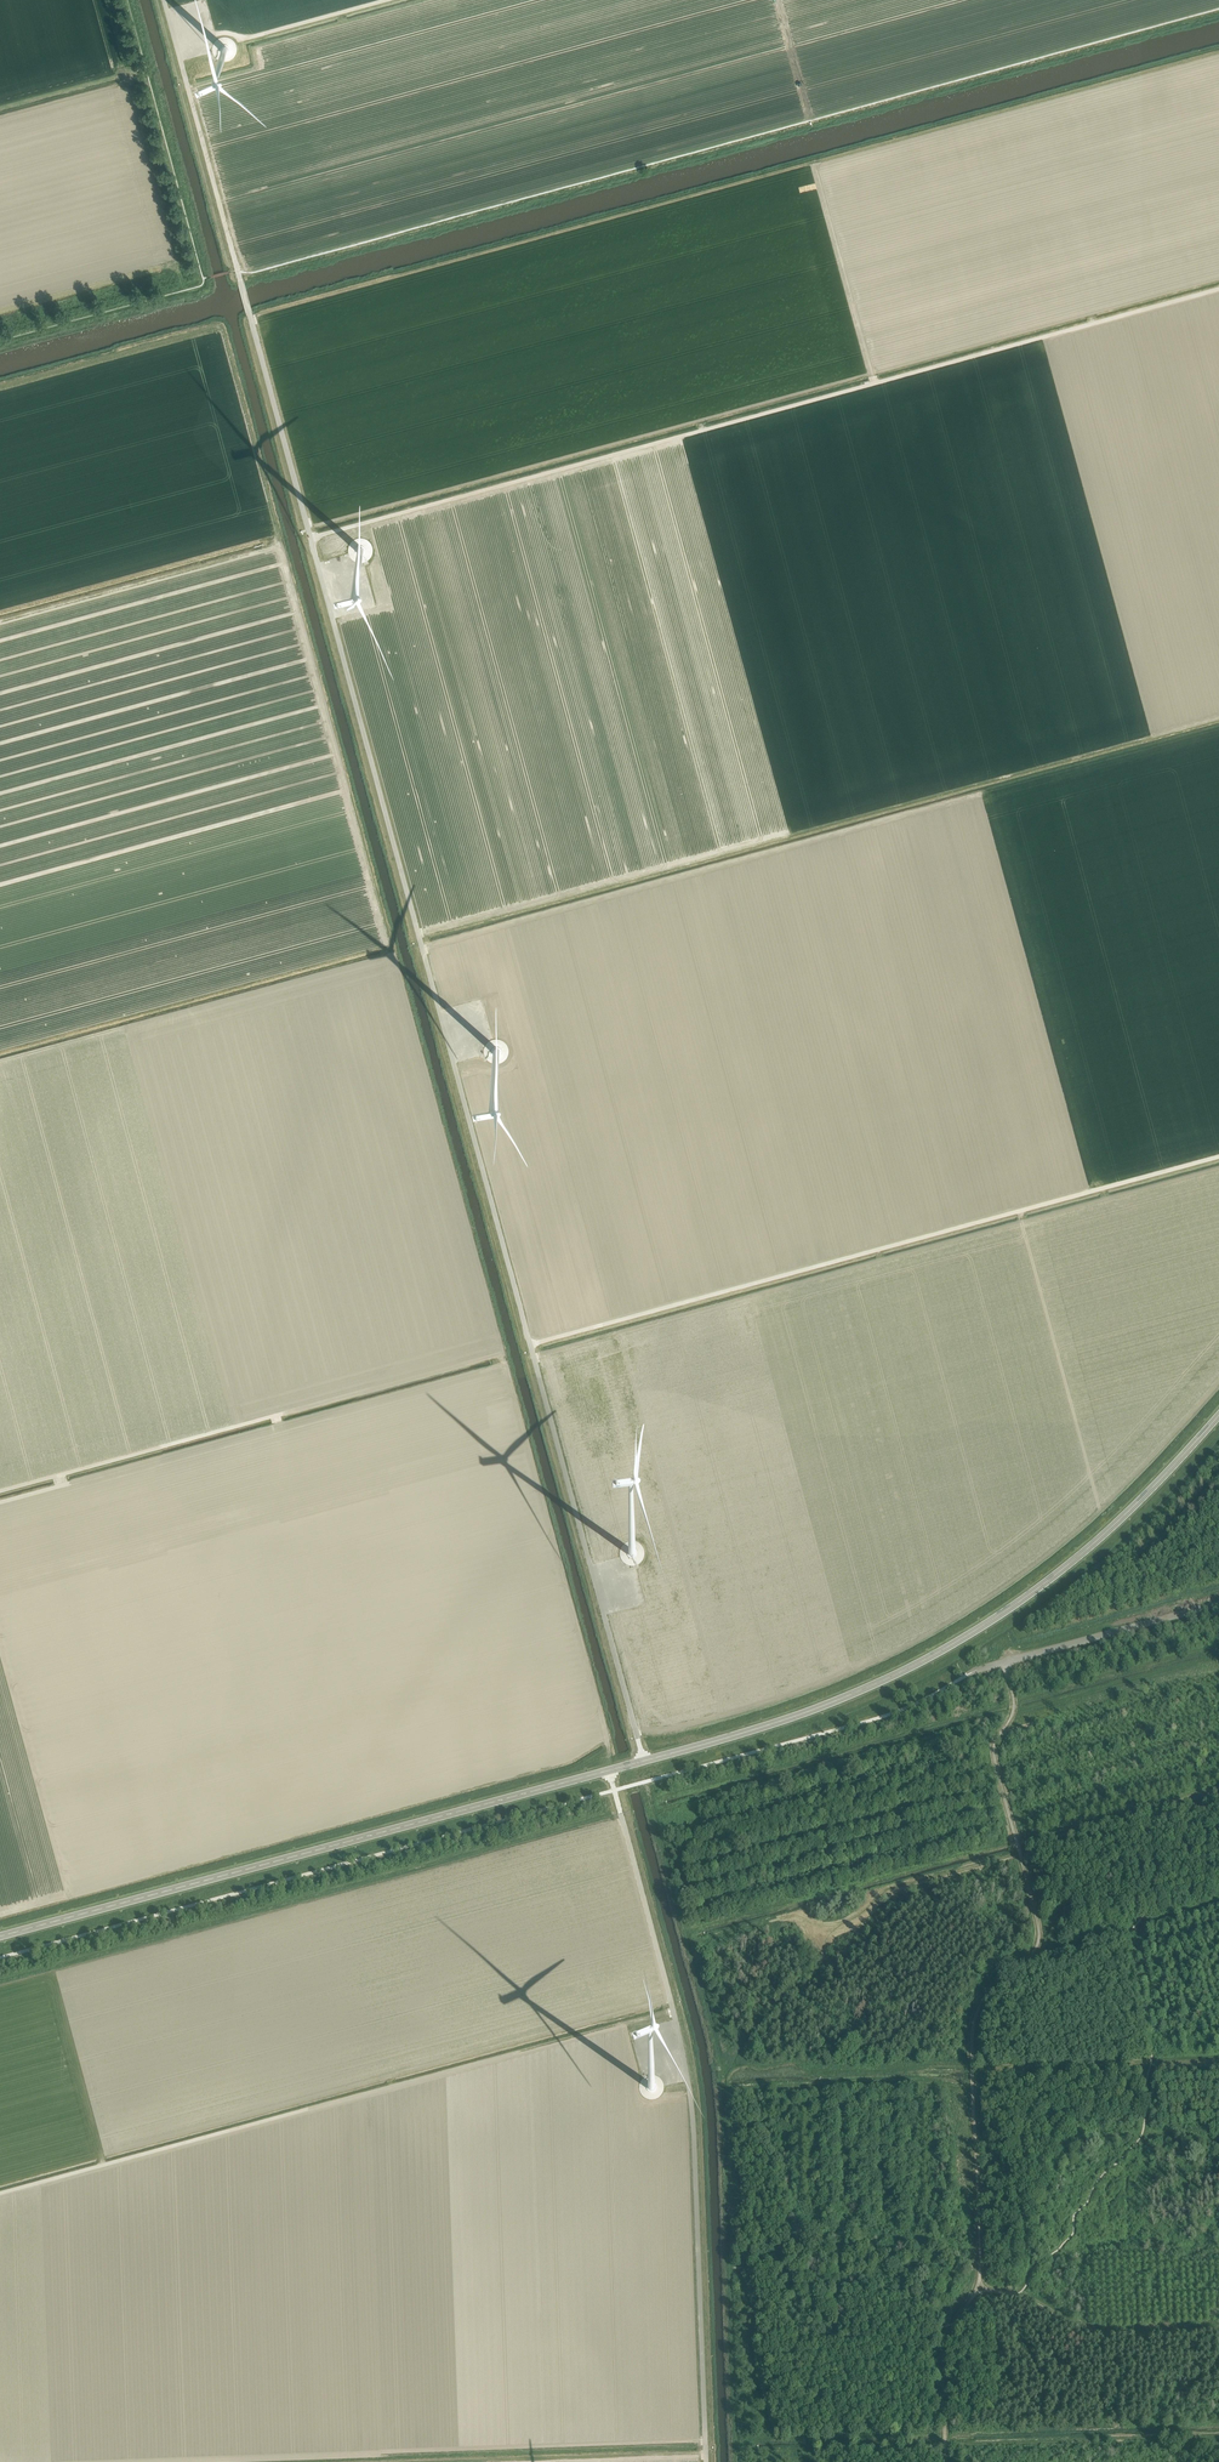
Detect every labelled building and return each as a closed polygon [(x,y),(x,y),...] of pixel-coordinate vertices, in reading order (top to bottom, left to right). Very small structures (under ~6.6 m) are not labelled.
[(441,955),(437,958),(450,976),(454,974),(441,955)]
